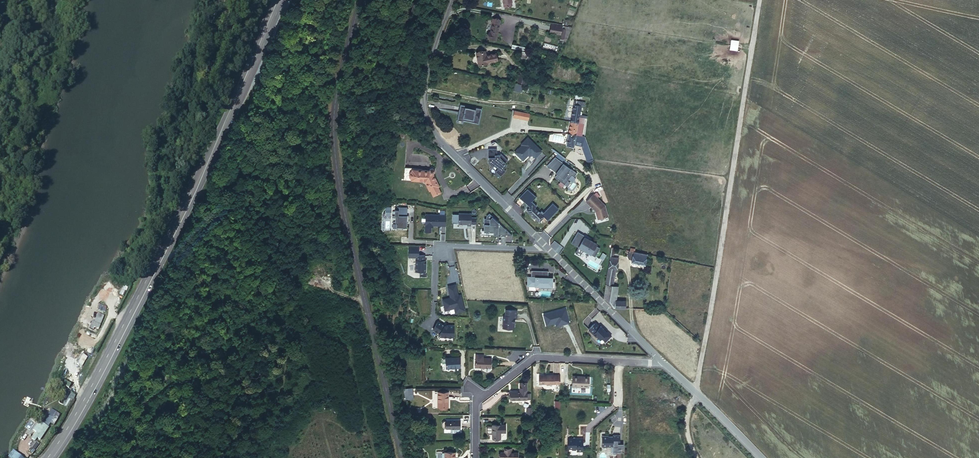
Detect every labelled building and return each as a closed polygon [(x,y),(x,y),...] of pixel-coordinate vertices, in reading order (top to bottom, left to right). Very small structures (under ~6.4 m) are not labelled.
[(420,6),(419,6),(420,5),(421,4),(421,5),(421,4),(422,4),(423,0),(416,0),(416,3),(414,3),(411,13),(418,15),(421,8),(420,8),(421,8),(420,8),(419,7),(420,7),(420,6)] [(500,20),(493,18),(492,21),(493,21),(491,32),(489,32),(488,38),(496,39),(497,33),(498,33),(500,24),(499,24),(500,20)] [(562,27),(550,24),(549,32),(550,33),(551,27),(562,29),(562,27)] [(563,37),(565,29),(562,29),(551,27),(550,33),(561,34),(560,36),(563,37)] [(730,50),(738,51),(739,41),(731,39),(730,50)] [(487,62),(497,60),(496,53),(486,55),(485,51),(476,53),(479,65),(487,63),(487,62)] [(528,75),(520,72),(517,81),(526,83),(528,75)] [(579,117),(581,106),(584,106),(584,102),(574,101),(570,121),(578,122),(579,117)] [(481,109),(460,105),(457,122),(462,123),(463,120),(478,123),(481,109)] [(525,119),(526,113),(514,110),(513,117),(525,119)] [(581,135),(584,118),(579,117),(578,122),(570,121),(568,134),(575,134),(581,135)] [(592,159),(584,137),(576,135),(568,134),(566,145),(573,147),(574,144),(582,146),(582,147),(587,161),(592,159)] [(523,159),(528,154),(528,153),(529,152),(535,158),(541,151),(527,138),(521,144),(522,145),(515,152),(522,159),(523,159)] [(497,155),(497,148),(488,148),(488,157),(491,157),(491,160),(490,160),(488,162),(492,167),(494,165),(498,169),(496,171),(500,176),(505,171),(503,168),(506,165),(504,164),(508,160),(501,153),(500,155),(497,155)] [(557,173),(559,175),(556,178),(564,184),(571,175),(573,176),(577,173),(555,156),(547,165),(556,171),(555,172),(557,173)] [(439,187),(433,173),(434,173),(434,170),(432,168),(430,169),(430,171),(412,169),(412,168),(405,168),(404,180),(422,181),(425,183),(429,191),(430,191),(433,197),(441,193),(438,187),(439,187)] [(526,202),(525,203),(528,206),(529,205),(531,207),(532,205),(535,208),(536,206),(532,201),(534,199),(531,197),(532,196),(526,190),(520,196),(526,202)] [(593,194),(586,202),(595,210),(596,210),(597,211),(595,212),(598,219),(608,216),(605,205),(593,194)] [(541,211),(539,213),(542,215),(547,220),(559,209),(553,203),(543,213),(541,211)] [(535,208),(532,205),(531,207),(530,207),(527,211),(537,220),(542,215),(539,213),(535,208)] [(407,215),(407,207),(398,207),(398,209),(395,209),(395,214),(392,214),(392,221),(395,221),(396,222),(396,228),(403,229),(403,227),(407,227),(407,222),(408,222),(409,215),(407,215)] [(442,219),(446,219),(446,217),(444,217),(444,210),(440,210),(440,215),(426,214),(425,217),(422,217),(421,222),(425,222),(425,227),(431,227),(431,225),(441,226),(442,219)] [(471,214),(459,213),(459,214),(458,223),(458,224),(467,224),(467,225),(471,225),(471,224),(471,218),(471,214)] [(498,222),(492,216),(489,224),(484,224),(484,230),(484,232),(490,232),(490,235),(498,235),(498,222)] [(585,236),(578,231),(571,243),(578,247),(575,252),(580,255),(582,252),(585,251),(594,256),(599,248),(596,246),(597,244),(585,237),(585,236)] [(614,254),(615,248),(611,247),(610,257),(618,258),(619,255),(614,254)] [(646,258),(647,254),(634,251),(634,252),(633,255),(631,262),(645,264),(646,258)] [(415,271),(426,271),(426,260),(425,260),(425,255),(416,255),(415,271)] [(617,269),(618,258),(610,257),(608,267),(616,268),(617,269)] [(613,286),(616,268),(608,267),(606,285),(613,286)] [(528,277),(528,285),(540,285),(540,288),(554,288),(554,281),(551,281),(551,278),(548,278),(548,277),(545,277),(545,271),(531,270),(531,277),(528,277)] [(464,310),(460,295),(458,295),(455,284),(447,286),(450,298),(442,300),(445,310),(454,308),(455,313),(464,310)] [(616,300),(618,286),(606,285),(603,299),(613,308),(615,308),(616,300)] [(624,309),(625,300),(616,300),(615,308),(624,309)] [(516,319),(517,311),(505,310),(505,315),(503,317),(502,328),(512,328),(514,327),(514,322),(514,321),(514,318),(516,319)] [(91,321),(88,328),(92,330),(93,327),(97,329),(102,316),(96,314),(93,322),(91,321)] [(441,335),(444,337),(457,337),(457,326),(447,326),(440,322),(435,330),(442,334),(441,335)] [(595,322),(588,329),(596,337),(597,336),(600,339),(601,338),(605,342),(611,336),(607,332),(603,329),(600,326),(600,327),(595,322)] [(79,366),(84,356),(79,354),(75,364),(79,366)] [(490,367),(491,358),(481,358),(481,356),(476,356),(475,367),(490,367)] [(460,357),(445,358),(446,368),(460,367),(460,357)] [(560,383),(560,375),(540,375),(540,383),(560,383)] [(589,387),(589,378),(581,378),(581,376),(572,376),(572,386),(589,387)] [(511,399),(530,399),(530,394),(527,394),(526,383),(520,383),(520,392),(511,392),(511,399)] [(413,398),(412,388),(403,388),(405,393),(407,393),(408,398),(413,398)] [(448,407),(448,393),(445,393),(445,392),(438,392),(437,407),(448,407)] [(38,420),(35,425),(38,428),(41,425),(44,427),(51,417),(48,415),(42,423),(38,420)] [(462,424),(462,420),(447,420),(447,421),(444,421),(442,423),(442,426),(444,428),(447,428),(460,428),(460,424),(462,424)] [(505,425),(492,425),(492,438),(500,438),(500,432),(505,432),(505,425)] [(620,443),(620,435),(613,435),(613,436),(608,436),(602,436),(602,446),(611,446),(611,451),(612,451),(612,452),(617,452),(620,452),(620,448),(623,448),(623,443),(620,443)] [(582,451),(582,439),(567,438),(567,448),(577,449),(577,451),(582,451)] [(34,441),(27,449),(30,452),(32,449),(31,449),(36,443),(34,441)] [(517,452),(511,452),(510,452),(511,448),(504,448),(504,452),(501,452),(501,457),(517,457),(517,452)]
